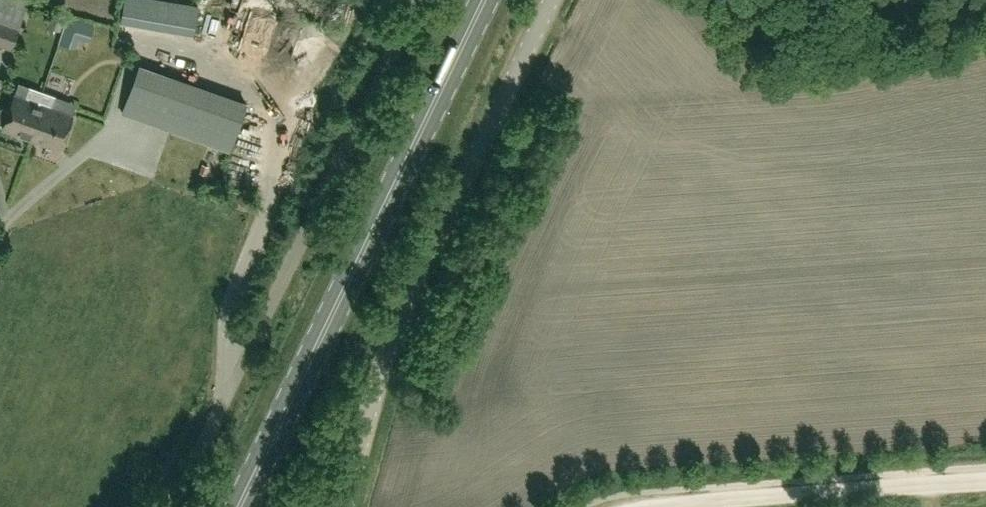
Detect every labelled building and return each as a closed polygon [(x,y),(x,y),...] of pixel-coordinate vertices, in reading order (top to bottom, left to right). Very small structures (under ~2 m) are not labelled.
[(12,50),(20,27),(19,26),(28,0),(2,0),(1,3),(0,3),(0,46),(12,50)] [(161,0),(125,0),(121,21),(194,34),(199,7),(161,0)] [(268,54),(282,24),(260,14),(246,44),(268,54)] [(94,27),(67,18),(59,44),(74,49),(78,38),(89,42),(94,27)] [(292,67),(313,75),(318,62),(328,66),(336,42),(305,31),(292,67)] [(139,68),(122,117),(228,154),(245,105),(139,68)] [(37,103),(41,91),(29,86),(25,98),(13,94),(8,109),(2,107),(0,108),(0,122),(2,123),(1,127),(33,138),(40,118),(35,116),(38,111),(33,109),(35,102),(37,103)] [(55,96),(41,91),(37,103),(35,102),(33,109),(38,111),(35,116),(40,118),(33,138),(60,148),(72,115),(51,108),(55,96)]
